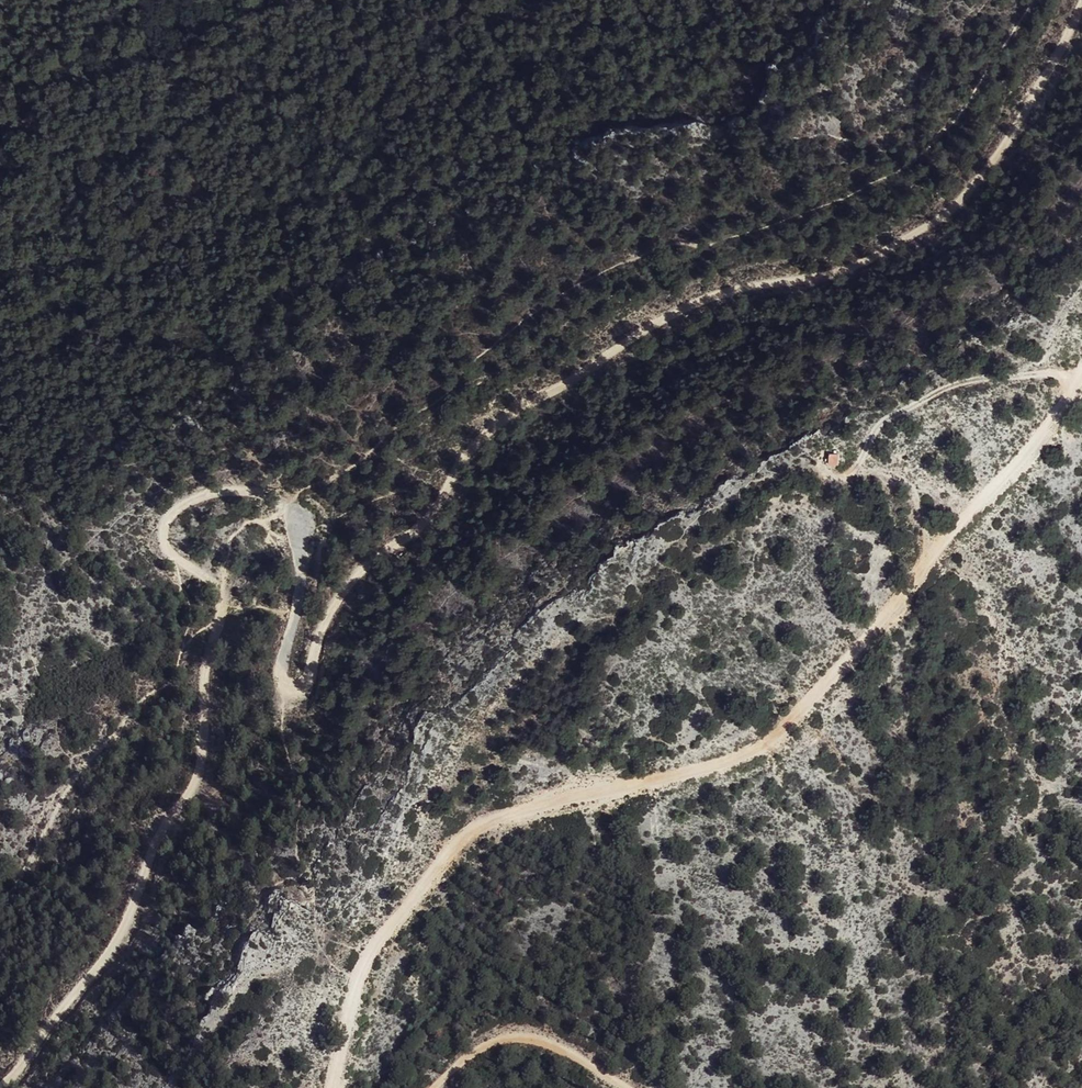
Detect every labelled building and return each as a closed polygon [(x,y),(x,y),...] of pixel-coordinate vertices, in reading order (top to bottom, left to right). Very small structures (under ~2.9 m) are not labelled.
[(839,461),(839,450),(828,450),(828,461),(839,461)]
